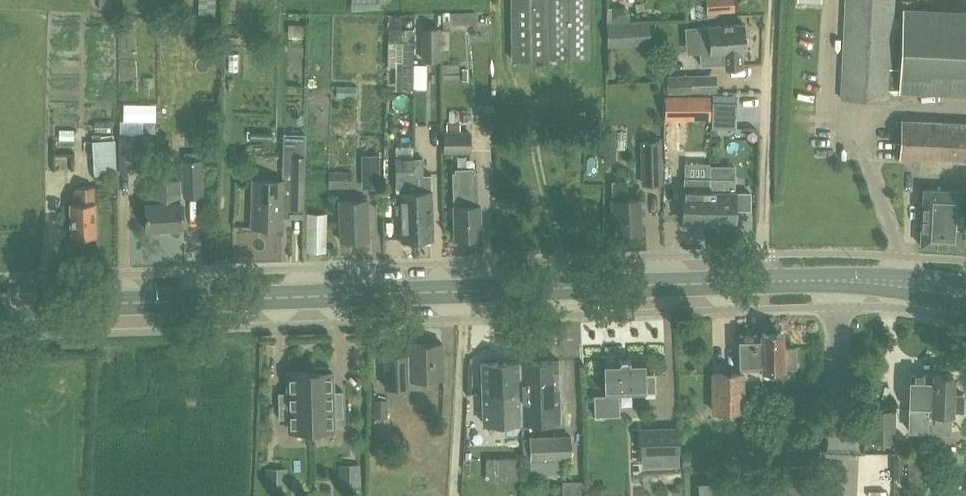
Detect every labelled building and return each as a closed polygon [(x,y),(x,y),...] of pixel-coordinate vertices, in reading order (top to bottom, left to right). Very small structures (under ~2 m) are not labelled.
[(589,0),(512,0),(512,59),(589,59),(589,0)] [(707,12),(733,10),(732,0),(706,0),(707,12)] [(891,101),(891,89),(965,93),(965,13),(904,10),(901,70),(892,70),(895,0),(845,0),(840,98),(891,101)] [(613,7),(614,20),(629,19),(629,12),(624,7),(613,7)] [(608,25),(609,46),(649,44),(648,23),(608,25)] [(743,66),(742,49),(744,49),(742,23),(699,26),(701,64),(725,63),(725,67),(743,66)] [(317,36),(316,26),(297,28),(298,38),(317,36)] [(441,27),(423,27),(423,61),(441,60),(441,27)] [(402,88),(412,88),(412,65),(402,65),(402,88)] [(715,74),(668,76),(668,93),(716,92),(715,74)] [(345,105),(365,105),(365,90),(345,90),(345,105)] [(709,93),(687,93),(687,117),(709,117),(709,93)] [(472,116),(471,94),(456,95),(456,117),(472,116)] [(713,104),(712,128),(736,128),(736,104),(713,104)] [(494,106),(484,106),(485,116),(494,116),(494,106)] [(965,161),(965,122),(902,119),(900,157),(965,161)] [(444,131),(444,152),(458,153),(470,153),(470,131),(460,131),(460,124),(447,125),(447,131),(444,131)] [(74,130),(60,130),(60,140),(74,140),(74,130)] [(143,170),(143,133),(120,134),(120,170),(143,170)] [(254,179),(253,225),(282,226),(283,205),(292,206),(292,207),(304,207),(305,156),(305,136),(289,136),(289,155),(283,155),(283,180),(254,179)] [(95,173),(116,172),(114,139),(93,140),(95,173)] [(183,140),(184,196),(202,196),(202,160),(217,160),(216,139),(183,140)] [(641,141),(642,185),(662,184),(661,141),(641,141)] [(604,162),(614,162),(614,157),(609,152),(604,152),(604,162)] [(380,188),(379,155),(362,155),(363,188),(380,188)] [(418,175),(422,175),(422,157),(397,157),(398,176),(418,175)] [(330,187),(352,188),(353,171),(331,170),(330,187)] [(456,170),(456,173),(453,173),(455,236),(481,235),(480,205),(478,205),(477,172),(475,172),(475,170),(456,170)] [(422,175),(418,175),(419,192),(416,192),(418,238),(433,237),(432,191),(431,175),(422,175)] [(709,222),(710,178),(685,178),(683,221),(709,222)] [(735,179),(710,178),(709,222),(735,222),(736,195),(736,191),(734,191),(735,179)] [(146,203),(147,228),(182,227),(181,180),(152,181),(152,203),(146,203)] [(616,213),(616,231),(641,230),(640,199),(628,199),(627,181),(613,181),(613,200),(612,200),(612,213),(616,213)] [(72,203),(72,235),(95,235),(95,202),(94,202),(94,186),(78,186),(78,203),(72,203)] [(921,244),(962,247),(965,191),(924,189),(921,244)] [(402,238),(418,238),(416,192),(401,192),(402,238)] [(339,200),(341,240),(369,239),(367,199),(339,200)] [(306,249),(326,250),(328,213),(307,212),(306,249)] [(782,366),(796,365),(795,347),(782,348),(782,332),(762,333),(762,335),(740,335),(741,368),(763,367),(763,368),(782,367),(782,366)] [(410,379),(444,377),(443,343),(408,344),(408,354),(384,355),(385,386),(411,385),(410,379)] [(646,390),(655,389),(654,373),(644,374),(644,358),(605,359),(606,393),(646,393),(646,390)] [(559,360),(521,361),(522,421),(561,420),(559,360)] [(522,421),(521,361),(482,363),(484,422),(522,421)] [(310,371),(312,429),(334,429),(334,416),(344,416),(343,390),(333,390),(332,371),(330,371),(330,366),(313,367),(313,371),(310,371)] [(312,429),(310,371),(288,372),(289,392),(279,392),(279,418),(290,418),(290,430),(312,429)] [(711,372),(712,412),(746,411),(745,372),(711,372)] [(911,410),(910,430),(950,432),(951,410),(964,411),(964,394),(952,393),(953,374),(934,374),(911,373),(910,410),(911,410)] [(373,401),(373,417),(388,416),(387,400),(373,401)] [(869,441),(874,441),(896,441),(896,408),(869,408),(869,441)] [(679,451),(678,428),(641,429),(642,453),(679,451)] [(530,436),(530,438),(530,456),(530,459),(572,458),(571,435),(530,436)] [(486,480),(522,480),(522,457),(486,457),(486,480)] [(535,459),(535,474),(557,475),(557,460),(535,459)] [(919,459),(909,459),(909,483),(919,483),(919,459)] [(360,486),(359,465),(340,466),(341,487),(360,486)] [(286,489),(286,469),(267,470),(267,490),(286,489)] [(823,477),(698,484),(699,495),(824,495),(823,477)] [(562,481),(562,495),(585,495),(584,481),(562,481)] [(875,495),(891,495),(892,482),(876,481),(875,495)]
